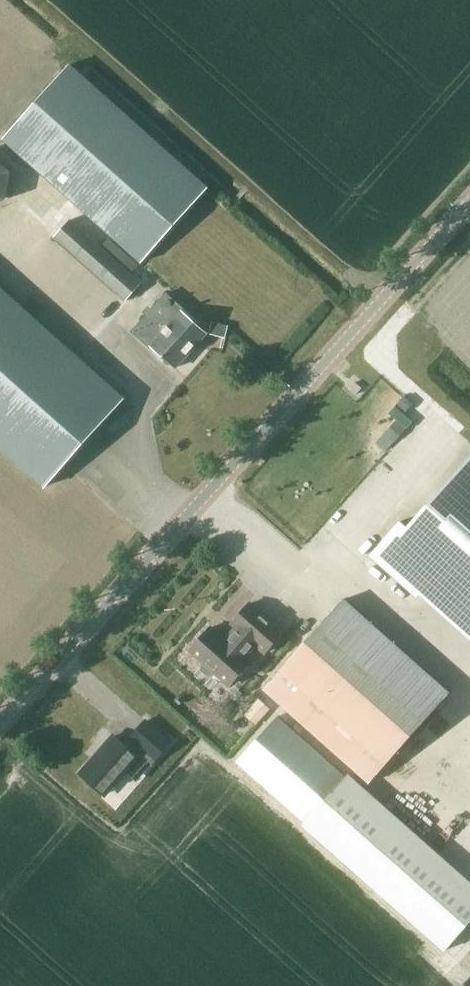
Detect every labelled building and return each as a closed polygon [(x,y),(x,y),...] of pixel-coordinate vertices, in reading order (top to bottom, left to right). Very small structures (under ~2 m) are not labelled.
[(141,263),(210,187),(72,63),(2,140),(141,263)] [(13,170),(0,160),(0,202),(7,200),(13,170)] [(127,301),(141,285),(69,221),(55,237),(127,301)] [(45,488),(71,459),(70,458),(134,387),(17,282),(8,292),(0,285),(0,448),(45,488)] [(311,285),(306,290),(312,295),(316,290),(311,285)] [(143,341),(144,340),(176,370),(207,336),(181,312),(185,308),(167,292),(152,308),(149,305),(143,311),(146,314),(132,331),(143,341)] [(226,337),(229,325),(212,320),(209,333),(226,337)] [(389,448),(407,423),(396,416),(379,441),(389,448)] [(408,527),(402,521),(371,555),(417,597),(433,579),(469,611),(469,458),(408,527)] [(449,694),(344,599),(264,689),(369,783),(449,694)] [(200,666),(201,671),(207,677),(212,676),(215,673),(229,686),(249,663),(244,658),(256,645),(264,653),(282,633),(249,604),(231,623),(236,627),(224,641),(209,628),(189,650),(203,663),(200,666)] [(259,675),(267,682),(300,645),(292,638),(259,675)] [(261,696),(245,711),(254,721),(270,706),(261,696)] [(469,921),(469,884),(348,775),(345,778),(276,716),(237,761),(305,822),(302,825),(443,951),(469,921)] [(153,760),(169,741),(146,721),(130,739),(135,744),(129,751),(113,736),(80,774),(104,795),(143,751),(153,760)]
